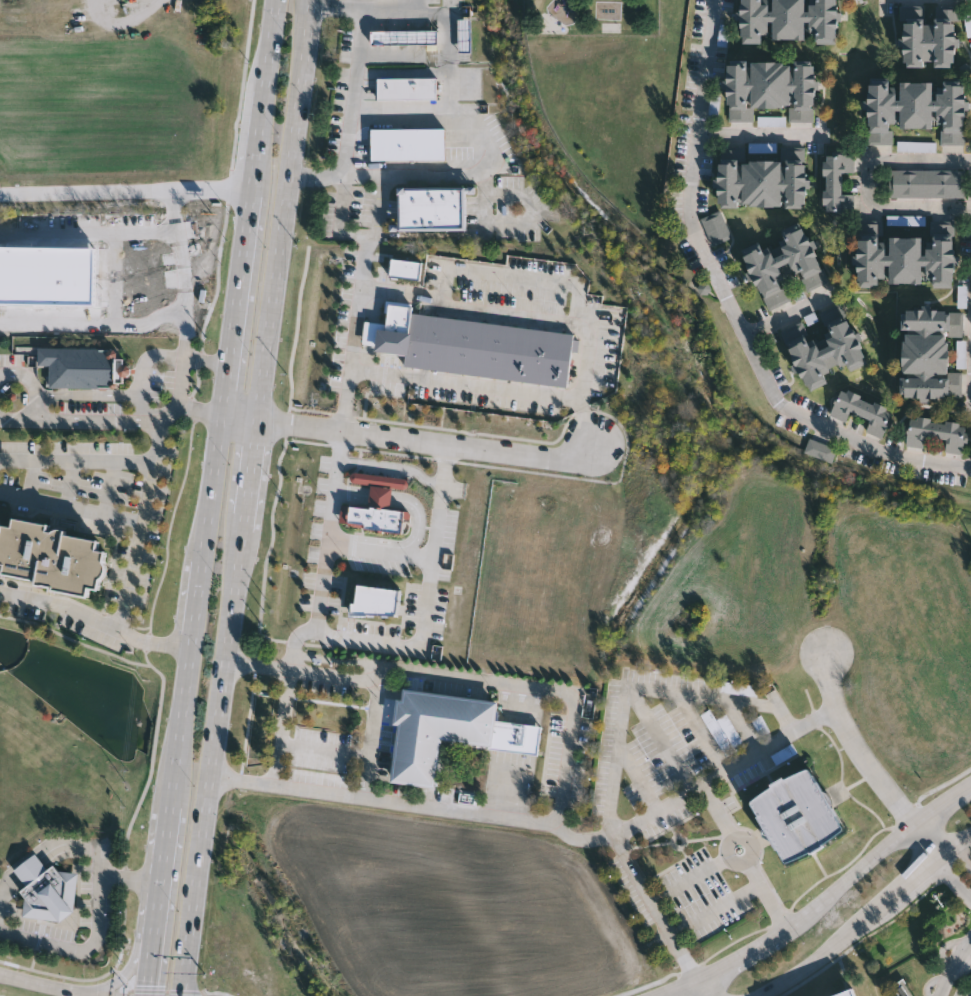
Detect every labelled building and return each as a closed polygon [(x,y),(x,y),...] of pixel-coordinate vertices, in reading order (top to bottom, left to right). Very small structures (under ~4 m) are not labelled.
[(740,42),(739,0),(836,0),(837,39),(763,40),(763,42),(740,42)] [(954,18),(956,65),(903,67),(902,20),(954,18)] [(458,53),(458,19),(471,19),(471,53),(458,53)] [(371,45),(371,31),(438,31),(438,45),(371,45)] [(814,62),(814,120),(791,119),(791,107),(754,107),(754,120),(725,119),(726,61),(814,62)] [(378,78),(439,78),(439,99),(378,99),(378,78)] [(869,143),(868,82),(895,82),(895,81),(933,81),(933,89),(943,89),(943,82),(966,82),(966,143),(942,143),(942,127),(896,127),(896,143),(869,143)] [(372,159),(371,128),(445,127),(446,158),(372,159)] [(900,153),(938,153),(938,144),(900,144),(900,153)] [(855,153),(855,171),(843,171),(843,192),(855,192),(855,211),(823,211),(823,153),(855,153)] [(806,161),(805,206),(717,205),(717,160),(806,161)] [(891,168),(967,168),(967,196),(891,196),(891,168)] [(466,226),(398,226),(398,184),(466,184),(466,226)] [(704,219),(714,247),(734,240),(723,212),(704,219)] [(928,217),(889,217),(889,229),(928,229),(928,217)] [(957,220),(955,285),(856,282),(858,220),(886,220),(886,234),(932,235),(933,219),(957,220)] [(830,282),(808,290),(801,272),(786,278),(795,299),(767,311),(744,254),(762,246),(765,253),(786,244),(781,232),(805,222),(830,282)] [(964,397),(903,396),(903,309),(966,309),(966,335),(949,334),(949,370),(964,371),(964,397)] [(788,348),(807,339),(811,347),(825,341),(824,339),(832,335),(828,326),(849,317),(869,362),(851,370),(848,363),(827,371),(831,380),(806,391),(788,348)] [(50,364),(38,364),(39,346),(119,347),(119,385),(50,385),(50,364)] [(894,406),(883,436),(866,430),(870,418),(850,411),(848,419),(832,414),(841,388),(894,406)] [(963,451),(945,450),(947,438),(926,436),(925,447),(907,445),(910,415),(966,421),(963,451)] [(807,454),(833,464),(838,451),(811,441),(807,454)] [(37,580),(0,572),(0,534),(2,533),(3,525),(12,527),(14,516),(48,522),(47,530),(52,531),(55,528),(60,527),(65,528),(64,531),(98,538),(96,547),(107,550),(105,559),(107,565),(107,570),(104,574),(100,577),(98,587),(89,585),(88,594),(54,588),(55,583),(37,580)] [(723,695),(760,697),(761,686),(723,684),(723,695)] [(389,782),(434,789),(440,741),(491,748),(495,722),(497,702),(402,689),(400,700),(395,699),(392,725),(397,726),(389,782)] [(703,717),(728,758),(747,746),(728,715),(718,721),(712,711),(703,717)] [(541,728),(495,722),(491,748),(537,754),(541,728)] [(744,798),(804,765),(841,831),(781,865),(744,798)] [(25,896),(22,916),(57,922),(76,910),(79,873),(60,871),(53,863),(47,868),(34,853),(14,869),(26,883),(19,889),(25,896)] [(855,988),(830,995),(857,995),(855,988)]
